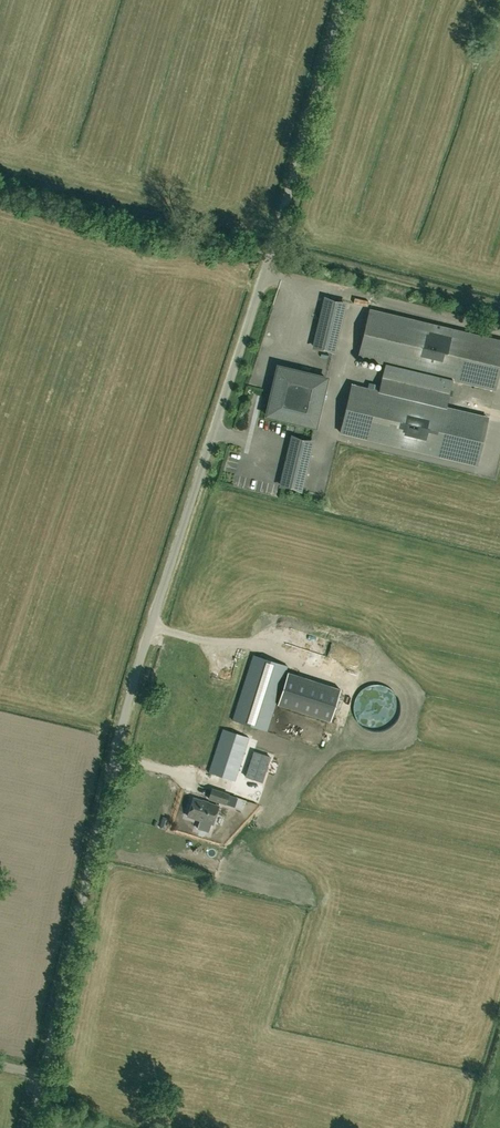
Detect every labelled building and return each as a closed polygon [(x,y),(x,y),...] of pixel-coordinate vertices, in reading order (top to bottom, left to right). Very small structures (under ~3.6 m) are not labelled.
[(344,303),(326,299),(314,347),(333,352),(344,303)] [(341,433),(475,465),(499,363),(499,340),(370,309),(359,358),(385,364),(378,391),(352,385),(341,433)] [(278,367),(266,415),(315,427),(326,379),(278,367)] [(293,438),(281,486),(300,491),(311,442),(293,438)] [(271,481),(270,491),(277,492),(278,482),(271,481)] [(253,654),(232,719),(266,731),(276,702),(286,670),(288,666),(253,654)] [(288,672),(277,704),(330,721),(340,689),(288,672)] [(249,737),(222,728),(208,772),(235,780),(249,737)] [(262,782),(270,757),(254,751),(245,777),(262,782)] [(228,794),(211,788),(208,798),(225,803),(228,794)] [(218,806),(193,797),(187,815),(212,824),(218,806)]
